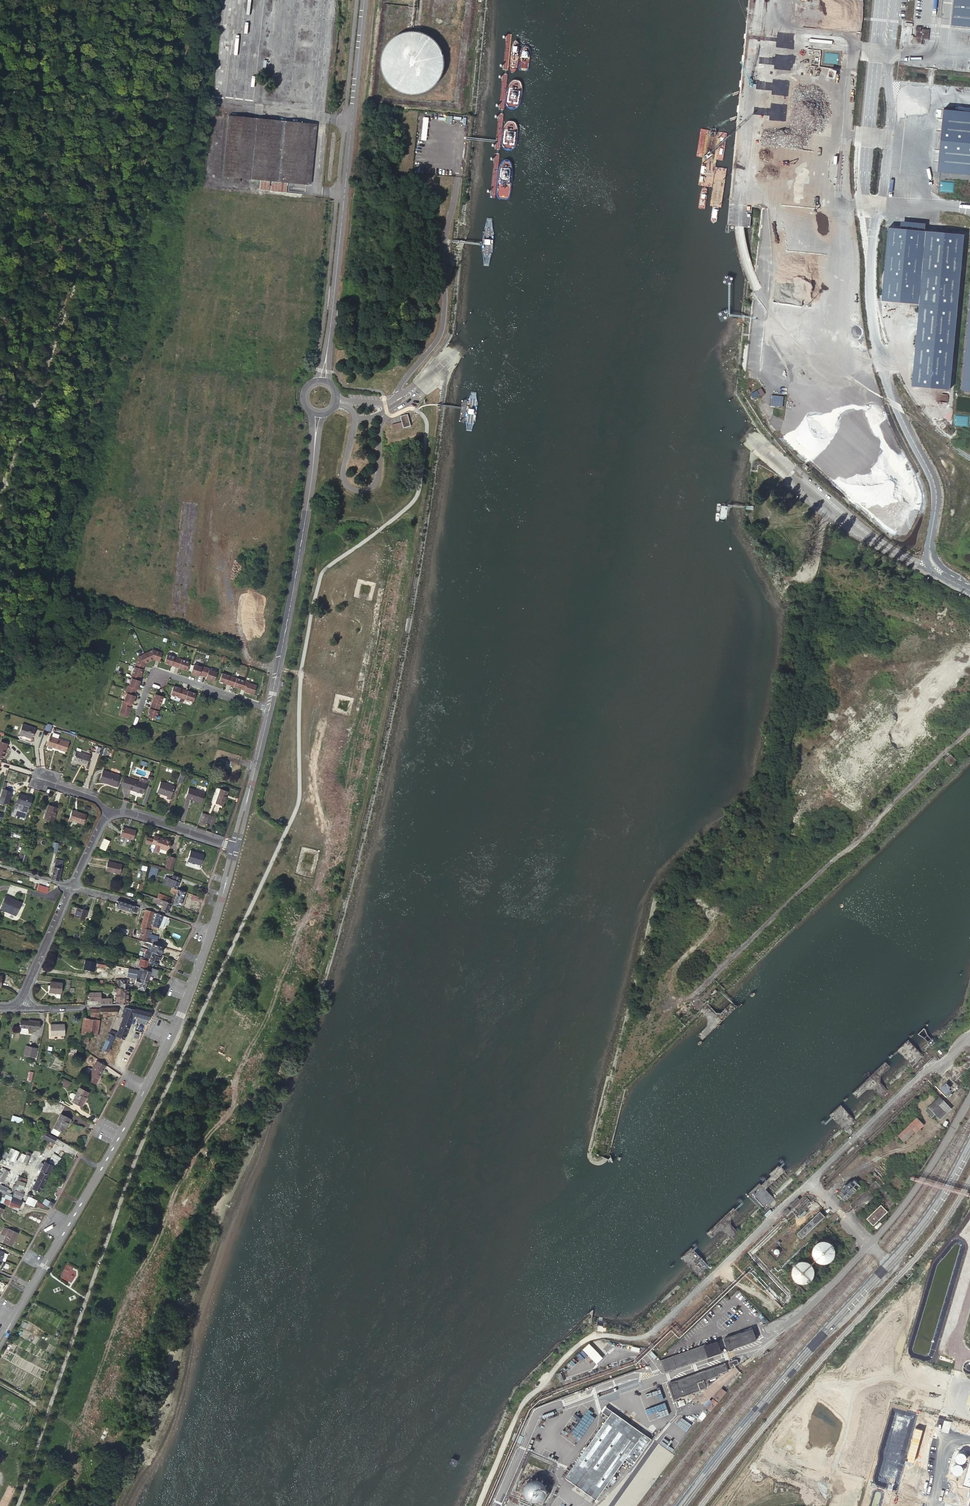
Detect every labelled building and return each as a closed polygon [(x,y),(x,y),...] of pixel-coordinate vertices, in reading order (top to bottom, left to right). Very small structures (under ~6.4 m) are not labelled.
[(954,24),(969,26),(969,0),(957,0),(954,24)] [(915,32),(915,39),(923,40),(924,35),(930,36),(931,25),(923,25),(923,23),(918,22),(917,32),(915,32)] [(427,30),(424,29),(423,28),(419,27),(415,26),(410,26),(407,26),(405,27),(402,27),(399,28),(398,29),(394,31),(392,33),(389,35),(387,38),(385,40),(384,42),(383,44),(382,47),(381,50),(380,53),(380,57),(380,60),(381,63),(381,65),(382,68),(383,71),(385,73),(387,76),(389,79),(391,80),(394,83),(397,84),(399,85),(402,86),(405,87),(407,87),(409,88),(411,88),(413,88),(417,87),(420,87),(423,86),(425,85),(428,83),(431,81),(433,79),(435,77),(437,74),(439,72),(440,70),(441,67),(442,64),(442,62),(442,59),(442,56),(442,55),(442,51),(441,49),(440,45),(438,41),(437,39),(435,36),(433,35),(432,33),(429,31),(427,30)] [(944,111),(938,171),(969,175),(969,113),(944,111)] [(309,126),(264,121),(253,120),(227,118),(221,178),(232,179),(239,179),(260,181),(259,190),(269,191),(269,183),(271,183),(270,191),(285,193),(286,185),(286,184),(303,186),(309,126)] [(309,126),(303,186),(308,186),(314,126),(309,126)] [(964,236),(894,229),(887,299),(922,302),(915,384),(950,387),(964,236)] [(766,401),(758,387),(752,391),(760,404),(766,401)] [(771,406),(783,406),(783,396),(771,395),(771,406)] [(402,418),(392,421),(394,429),(404,426),(404,425),(411,423),(408,411),(401,413),(402,418)] [(146,654),(150,662),(154,660),(160,662),(163,653),(154,650),(146,654)] [(135,668),(143,671),(146,664),(150,662),(146,654),(138,658),(135,668)] [(176,667),(179,659),(167,655),(164,663),(176,667)] [(190,663),(179,659),(176,667),(187,671),(190,663)] [(199,676),(203,677),(206,668),(203,666),(202,668),(195,665),(192,674),(199,677),(199,676)] [(135,668),(131,679),(140,682),(143,671),(135,668)] [(206,668),(203,677),(206,678),(206,679),(214,682),(217,673),(209,670),(210,669),(206,668)] [(219,682),(230,686),(233,677),(222,673),(219,682)] [(233,677),(230,686),(241,690),(244,681),(233,677)] [(140,682),(132,679),(129,687),(128,686),(127,690),(128,690),(136,693),(138,690),(139,690),(141,682),(140,682)] [(244,681),(241,690),(245,691),(245,692),(254,695),(257,686),(248,682),(245,681),(244,681)] [(171,696),(182,699),(185,690),(174,687),(171,696)] [(128,690),(127,690),(126,694),(127,694),(124,702),(132,705),(134,705),(136,697),(135,697),(136,693),(128,690)] [(185,690),(182,699),(193,703),(196,694),(185,690)] [(948,699),(941,692),(933,700),(940,707),(948,699)] [(152,706),(161,709),(164,698),(156,695),(152,706)] [(124,702),(123,702),(122,706),(123,706),(120,715),(129,718),(132,709),(131,708),(132,705),(124,702)] [(161,709),(152,706),(148,717),(157,720),(161,709)] [(44,730),(50,732),(52,725),(46,723),(44,730)] [(35,728),(22,724),(18,734),(31,738),(35,728)] [(68,741),(50,735),(46,744),(65,750),(68,741)] [(72,761),(71,764),(76,766),(77,762),(86,766),(90,755),(75,750),(72,761)] [(957,757),(951,751),(946,756),(951,762),(957,757)] [(119,777),(103,772),(99,782),(115,788),(119,777)] [(123,779),(120,789),(127,791),(130,782),(123,779)] [(130,782),(127,791),(143,797),(146,786),(139,784),(130,781),(130,782)] [(175,787),(161,783),(157,793),(166,796),(165,798),(171,800),(175,787)] [(206,791),(189,786),(186,796),(202,801),(206,791)] [(5,804),(6,798),(10,799),(12,791),(3,788),(0,798),(0,803),(5,804)] [(229,790),(222,788),(217,802),(224,805),(229,790)] [(32,799),(20,795),(17,803),(29,808),(32,799)] [(57,811),(48,808),(43,820),(52,823),(57,811)] [(85,816),(71,811),(68,820),(82,825),(85,816)] [(210,815),(203,813),(200,823),(207,825),(210,815)] [(132,833),(119,829),(117,838),(129,842),(132,833)] [(104,838),(100,847),(105,850),(110,841),(104,838)] [(165,853),(168,844),(153,839),(152,843),(146,841),(144,846),(150,848),(151,847),(158,849),(158,851),(165,853)] [(28,851),(22,849),(18,861),(25,862),(28,851)] [(202,858),(188,853),(185,864),(198,868),(202,858)] [(164,869),(171,871),(174,862),(167,860),(164,869)] [(55,861),(51,877),(58,880),(59,878),(63,863),(55,861)] [(120,864),(105,861),(102,869),(117,873),(120,864)] [(149,869),(146,879),(152,881),(155,871),(149,869)] [(167,877),(165,885),(171,887),(175,888),(179,876),(171,874),(169,879),(167,877)] [(37,889),(48,893),(49,887),(39,884),(37,889)] [(183,891),(175,888),(171,887),(169,891),(176,893),(174,899),(165,896),(164,900),(169,903),(178,906),(183,891)] [(21,902),(7,896),(1,910),(4,912),(15,916),(21,902)] [(169,903),(164,900),(153,896),(150,902),(162,906),(161,910),(166,912),(169,903)] [(136,914),(138,908),(117,901),(116,904),(116,907),(136,914)] [(88,911),(78,909),(75,918),(84,921),(88,911)] [(154,913),(146,910),(141,928),(143,928),(142,931),(140,938),(147,940),(154,913)] [(162,916),(157,914),(153,926),(158,928),(159,926),(162,916)] [(140,938),(142,931),(119,924),(116,933),(139,940),(140,938)] [(741,927),(738,924),(730,932),(733,934),(741,927)] [(148,938),(147,943),(152,944),(161,947),(163,942),(155,940),(148,938)] [(163,947),(161,947),(152,944),(151,947),(149,953),(159,957),(163,947)] [(155,965),(159,957),(149,953),(147,952),(145,957),(150,959),(148,963),(155,965)] [(147,967),(148,963),(141,960),(139,966),(143,967),(141,972),(139,979),(146,982),(147,979),(149,975),(155,978),(158,971),(147,967)] [(96,963),(89,962),(87,968),(95,970),(96,963)] [(146,982),(139,979),(141,972),(137,971),(135,974),(138,975),(134,985),(136,986),(135,988),(142,991),(146,982)] [(120,989),(128,990),(128,985),(129,980),(117,979),(116,987),(120,988),(120,989)] [(63,986),(52,983),(51,986),(50,988),(49,993),(57,995),(60,996),(61,996),(63,986)] [(116,989),(114,1005),(126,1006),(128,990),(120,989),(116,989)] [(100,1000),(101,998),(101,992),(89,991),(89,999),(100,1000)] [(690,1006),(686,1001),(682,1005),(687,1010),(690,1006)] [(100,1008),(91,1008),(89,1018),(91,1019),(96,1019),(99,1019),(99,1015),(100,1008)] [(135,1025),(145,1027),(150,1014),(123,1008),(122,1014),(120,1016),(115,1031),(111,1030),(110,1035),(113,1036),(121,1040),(130,1017),(136,1018),(135,1025)] [(83,1017),(80,1041),(88,1042),(89,1036),(91,1019),(89,1018),(83,1017)] [(37,1029),(38,1019),(29,1018),(29,1020),(19,1019),(18,1022),(16,1022),(16,1026),(18,1026),(18,1028),(37,1029)] [(63,1023),(48,1024),(48,1035),(63,1034),(63,1023)] [(107,1052),(113,1036),(107,1034),(100,1053),(105,1055),(106,1052),(107,1052)] [(33,1049),(27,1047),(24,1054),(31,1056),(33,1049)] [(77,1051),(71,1048),(67,1056),(73,1060),(77,1051)] [(106,1067),(97,1062),(87,1080),(94,1084),(99,1077),(100,1078),(106,1067)] [(72,1083),(63,1078),(61,1083),(69,1088),(72,1083)] [(950,1084),(946,1080),(941,1085),(945,1090),(950,1084)] [(72,1102),(81,1107),(88,1094),(80,1089),(76,1096),(73,1100),(72,1102)] [(950,1107),(938,1095),(926,1106),(933,1113),(935,1111),(941,1116),(950,1107)] [(61,1112),(53,1125),(59,1129),(62,1132),(70,1118),(61,1112)] [(21,1124),(23,1118),(13,1116),(11,1121),(21,1124)] [(921,1123),(915,1117),(897,1134),(901,1138),(912,1128),(914,1130),(921,1123)] [(21,1124),(42,1130),(43,1125),(23,1118),(21,1124)] [(54,1138),(42,1130),(38,1136),(39,1136),(51,1143),(54,1138)] [(51,1158),(59,1162),(61,1157),(54,1154),(51,1158)] [(52,1165),(45,1161),(31,1188),(38,1191),(52,1165)] [(859,1184),(853,1178),(838,1192),(844,1199),(859,1184)] [(12,1195),(19,1198),(22,1192),(16,1189),(12,1195)] [(7,1204),(12,1206),(17,1209),(21,1200),(19,1198),(12,1195),(11,1195),(10,1198),(7,1204)] [(36,1199),(29,1196),(28,1196),(27,1196),(24,1201),(32,1206),(36,1199)] [(44,1197),(41,1202),(44,1204),(48,1206),(52,1206),(54,1202),(44,1197)] [(887,1209),(881,1202),(867,1216),(873,1222),(887,1209)] [(825,1215),(819,1210),(796,1232),(801,1238),(825,1215)] [(18,1233),(10,1228),(6,1236),(1,1244),(10,1248),(18,1233)] [(835,1251),(835,1250),(835,1249),(835,1248),(834,1246),(834,1244),(833,1243),(832,1242),(831,1241),(830,1240),(828,1239),(827,1239),(825,1238),(823,1238),(822,1238),(821,1239),(819,1239),(818,1240),(817,1241),(816,1242),(815,1243),(814,1244),(813,1246),(813,1248),(813,1251),(813,1253),(814,1255),(815,1256),(816,1258),(817,1258),(818,1259),(820,1260),(822,1260),(824,1261),(826,1260),(827,1260),(828,1260),(830,1259),(831,1258),(832,1257),(833,1256),(834,1254),(834,1253),(835,1251)] [(814,1272),(814,1270),(814,1269),(814,1268),(814,1267),(813,1265),(813,1264),(811,1262),(810,1261),(808,1260),(807,1259),(806,1259),(804,1259),(802,1259),(800,1259),(798,1260),(796,1261),(795,1263),(793,1265),(793,1267),(792,1268),(792,1270),(792,1271),(793,1272),(793,1274),(794,1276),(795,1277),(796,1278),(797,1279),(798,1279),(799,1280),(802,1281),(804,1281),(805,1281),(806,1280),(807,1280),(809,1279),(810,1278),(811,1278),(812,1277),(812,1276),(813,1275),(814,1274),(814,1272)] [(753,1327),(725,1336),(729,1348),(757,1338),(753,1327)] [(715,1340),(659,1360),(663,1370),(719,1351),(715,1340)] [(905,1357),(919,1361),(923,1346),(909,1342),(905,1357)] [(582,1350),(596,1364),(603,1358),(589,1343),(582,1350)] [(584,1363),(573,1352),(568,1358),(579,1368),(584,1363)] [(724,1363),(667,1383),(672,1396),(699,1387),(700,1390),(705,1389),(704,1385),(708,1384),(706,1379),(718,1375),(717,1372),(726,1369),(724,1363)] [(890,1372),(877,1371),(875,1386),(889,1387),(890,1372)] [(729,1395),(724,1391),(708,1410),(714,1414),(729,1395)] [(908,1392),(895,1391),(893,1405),(906,1407),(908,1392)] [(657,1413),(666,1409),(663,1403),(654,1407),(657,1413)] [(832,1413),(840,1416),(844,1407),(837,1403),(832,1413)] [(651,1437),(606,1404),(602,1410),(608,1414),(565,1475),(596,1497),(625,1457),(633,1462),(651,1437)] [(564,1438),(576,1446),(595,1415),(586,1409),(569,1437),(566,1435),(564,1438)] [(813,1423),(822,1423),(822,1409),(812,1409),(813,1423)] [(868,1422),(868,1412),(858,1412),(858,1422),(868,1422)] [(677,1425),(687,1432),(692,1425),(682,1418),(677,1425)] [(877,1431),(870,1429),(870,1418),(866,1423),(861,1423),(857,1419),(850,1449),(855,1453),(850,1459),(846,1458),(846,1460),(849,1460),(850,1467),(858,1467),(861,1463),(863,1466),(863,1470),(870,1470),(876,1464),(879,1464),(880,1460),(884,1461),(890,1460),(891,1459),(890,1449),(896,1442),(897,1440),(893,1436),(884,1437),(877,1431)] [(811,1424),(798,1449),(811,1456),(824,1431),(811,1424)] [(833,1444),(834,1435),(826,1434),(825,1443),(833,1444)] [(782,1448),(794,1449),(795,1438),(783,1437),(782,1448)] [(545,1490),(546,1487),(545,1485),(545,1484),(545,1483),(544,1481),(543,1480),(542,1479),(541,1478),(539,1477),(537,1476),(534,1476),(533,1476),(532,1476),(530,1477),(528,1477),(526,1479),(525,1481),(524,1482),(523,1484),(523,1486),(523,1487),(523,1489),(523,1490),(523,1491),(524,1493),(525,1495),(526,1496),(527,1497),(529,1498),(531,1499),(533,1499),(535,1499),(536,1499),(537,1498),(538,1498),(540,1497),(542,1496),(543,1494),(545,1492),(545,1491),(545,1490)] [(741,1494),(730,1504),(732,1505),(751,1505),(741,1494)]
